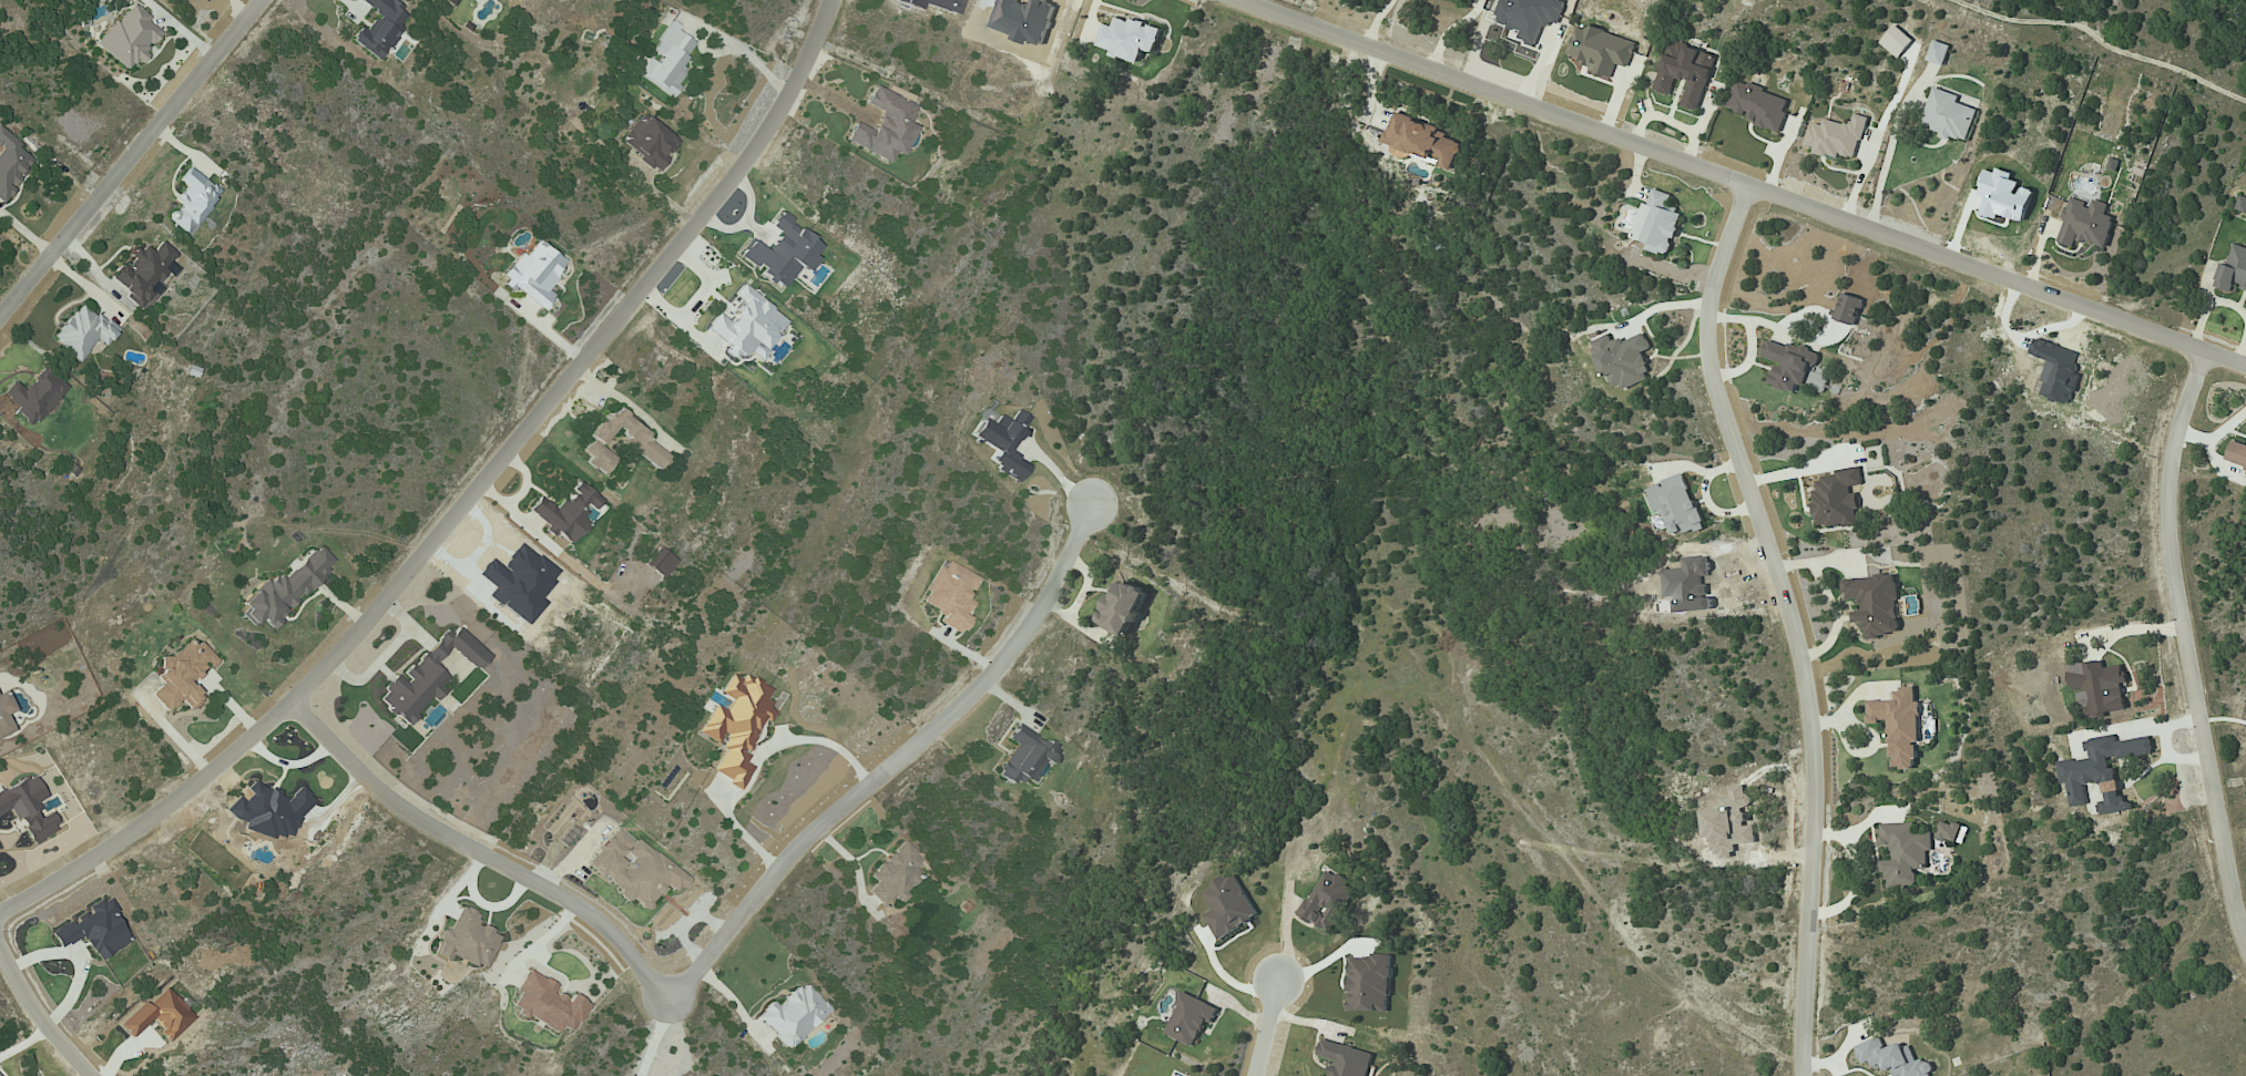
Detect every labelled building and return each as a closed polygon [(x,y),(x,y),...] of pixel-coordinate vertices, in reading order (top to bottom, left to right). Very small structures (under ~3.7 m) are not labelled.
[(377,14),(365,31),(358,27),(349,41),(378,60),(409,13),(389,0),(356,0),(377,14)] [(450,8),(456,0),(438,0),(450,8)] [(1553,0),(1501,0),(1494,23),(1520,30),(1518,41),(1536,46),(1543,22),(1558,26),(1564,3),(1553,0)] [(126,70),(134,60),(137,62),(160,33),(146,22),(149,18),(130,2),(96,46),(126,70)] [(1140,61),(1143,50),(1156,53),(1162,28),(1145,24),(1115,16),(1112,26),(1102,24),(1095,50),(1140,61)] [(694,42),(668,24),(651,49),(660,56),(655,63),(647,58),(636,75),(670,99),(678,87),(675,85),(685,71),(678,66),(694,42)] [(1611,76),(1615,63),(1627,67),(1636,42),(1587,26),(1586,29),(1577,26),(1568,54),(1584,60),(1581,66),(1611,76)] [(1950,46),(1933,40),(1926,60),(1943,66),(1950,46)] [(1670,41),(1655,91),(1670,95),(1676,77),(1689,81),(1682,106),(1699,111),(1716,55),(1670,41)] [(1779,132),(1791,100),(1748,85),(1737,81),(1727,108),(1748,115),(1746,120),(1779,132)] [(843,141),(891,165),(910,127),(905,125),(914,107),(872,86),(863,104),(879,112),(869,130),(852,122),(843,141)] [(1967,142),(1977,109),(1957,103),(1959,95),(1932,87),(1920,127),(1967,142)] [(1855,161),(1867,117),(1853,113),(1850,125),(1823,118),(1821,125),(1811,122),(1805,145),(1813,147),(1812,150),(1855,161)] [(657,172),(666,160),(664,158),(677,142),(640,114),(618,142),(657,172)] [(1384,143),(1394,146),(1392,153),(1406,158),(1408,152),(1440,163),(1438,166),(1452,171),(1463,139),(1394,114),(1384,143)] [(1,203),(35,158),(0,132),(0,147),(1,148),(0,149),(0,202),(1,203)] [(220,193),(187,167),(177,180),(185,187),(174,201),(179,205),(168,219),(187,234),(220,193)] [(1634,238),(1648,242),(1646,249),(1668,256),(1673,237),(1674,238),(1683,212),(1667,207),(1671,195),(1649,188),(1634,238)] [(2240,195),(2235,209),(2245,213),(2245,212),(2245,197),(2240,195)] [(2056,242),(2074,247),(2076,239),(2105,248),(2115,217),(2084,208),(2086,202),(2070,197),(2056,242)] [(784,287),(805,255),(813,242),(777,218),(771,227),(779,233),(765,254),(749,243),(740,257),(754,266),(784,287)] [(175,254),(160,241),(151,252),(142,245),(124,267),(120,264),(107,280),(140,307),(168,274),(162,269),(175,254)] [(499,278),(541,311),(553,296),(544,289),(564,263),(536,241),(523,257),(519,253),(499,278)] [(2229,245),(2216,288),(2230,292),(2233,284),(2245,288),(2245,250),(2229,245)] [(784,319),(739,286),(730,298),(706,331),(727,346),(724,351),(739,362),(747,351),(756,357),(784,319)] [(1863,299),(1842,293),(1834,319),(1855,326),(1863,299)] [(117,331),(79,303),(51,341),(79,361),(95,340),(105,347),(117,331)] [(1623,389),(1651,380),(1642,351),(1650,348),(1646,334),(1623,341),(1622,338),(1613,341),(1611,335),(1594,341),(1610,388),(1622,385),(1623,389)] [(1761,357),(1776,362),(1768,385),(1794,393),(1797,384),(1803,386),(1810,364),(1816,366),(1820,355),(1768,338),(1761,357)] [(1804,385),(1821,392),(1830,371),(1813,364),(1804,385)] [(42,367),(23,390),(12,381),(0,396),(0,397),(35,425),(66,386),(42,367)] [(669,455),(611,408),(588,436),(591,439),(579,454),(603,474),(615,459),(598,446),(610,431),(657,469),(669,455)] [(1027,417),(1015,410),(1009,421),(998,415),(992,424),(981,418),(970,437),(993,451),(986,464),(1016,482),(1026,465),(1006,453),(1027,417)] [(2245,470),(2245,445),(2231,440),(2224,463),(2245,470)] [(1863,484),(1860,468),(1810,478),(1820,530),(1860,522),(1853,486),(1863,484)] [(1647,487),(1655,512),(1662,510),(1671,538),(1703,527),(1685,474),(1647,487)] [(526,513),(554,533),(567,543),(591,510),(592,511),(600,500),(577,483),(556,511),(537,497),(526,513)] [(269,629),(335,563),(317,545),(282,581),(273,572),(240,605),(246,610),(241,616),(253,627),(260,620),(269,629)] [(643,565),(661,579),(675,561),(657,547),(643,565)] [(976,578),(947,562),(942,569),(937,567),(924,591),(927,593),(922,602),(942,613),(936,623),(956,633),(972,603),(965,600),(976,578)] [(1842,580),(1844,600),(1858,599),(1860,611),(1853,612),(1854,625),(1863,623),(1864,637),(1901,633),(1894,574),(1842,580)] [(1130,638),(1150,592),(1118,578),(1098,624),(1130,638)] [(376,699),(405,725),(430,698),(434,701),(443,691),(439,687),(447,678),(433,665),(449,648),(475,671),(487,658),(450,624),(403,675),(408,679),(404,684),(396,677),(376,699)] [(167,713),(180,700),(190,710),(203,698),(191,684),(215,662),(191,636),(161,665),(164,669),(155,677),(161,684),(150,694),(167,713)] [(2068,665),(2071,690),(2080,689),(2083,716),(2127,711),(2121,665),(2103,667),(2102,661),(2068,665)] [(713,773),(726,777),(723,786),(739,790),(747,766),(741,764),(745,751),(748,752),(758,718),(768,720),(770,711),(763,709),(770,686),(740,677),(740,679),(727,675),(721,695),(729,698),(726,710),(709,705),(700,737),(722,743),(713,773)] [(1867,701),(1867,722),(1889,722),(1889,757),(1893,757),(1893,769),(1916,769),(1916,742),(1920,742),(1920,701),(1915,701),(1915,688),(1894,688),(1894,701),(1867,701)] [(12,732),(4,715),(13,711),(4,692),(0,694),(0,738),(12,732)] [(1041,762),(1048,766),(1058,750),(1044,742),(1043,743),(1015,725),(1006,739),(1014,745),(995,774),(1016,787),(1022,777),(1029,781),(1041,762)] [(2057,762),(2060,784),(2067,783),(2070,807),(2087,805),(2084,784),(2103,782),(2105,802),(2098,803),(2099,815),(2132,811),(2130,797),(2120,799),(2116,767),(2109,768),(2108,760),(2153,754),(2150,737),(2116,741),(2115,735),(2085,739),(2087,758),(2057,762)] [(59,828),(51,812),(40,817),(33,803),(45,798),(34,775),(0,792),(0,815),(12,809),(30,843),(59,828)] [(1936,837),(1962,845),(1967,827),(1941,820),(1936,837)] [(1879,824),(1880,846),(1891,845),(1892,860),(1885,861),(1886,889),(1917,887),(1916,869),(1927,868),(1926,851),(1933,850),(1932,831),(1914,832),(1914,823),(1879,824)] [(686,878),(616,827),(585,868),(628,899),(629,898),(643,908),(661,884),(675,893),(686,878)] [(919,877),(911,870),(920,860),(900,842),(869,877),(875,882),(866,892),(881,906),(890,896),(897,902),(919,877)] [(1300,916),(1332,932),(1354,890),(1347,887),(1350,881),(1325,868),(1300,916)] [(1259,916),(1233,873),(1201,892),(1212,910),(1204,915),(1218,939),(1259,916)] [(95,960),(128,943),(111,911),(114,909),(108,897),(87,908),(89,912),(50,932),(58,949),(82,936),(95,960)] [(498,935),(473,924),(478,914),(457,905),(436,953),(482,972),(498,935)] [(1391,1011),(1390,956),(1348,956),(1348,1012),(1391,1011)] [(586,1004),(570,995),(566,1001),(551,992),(554,986),(527,970),(514,991),(519,993),(510,1008),(554,1034),(559,1026),(569,1032),(586,1004)] [(827,1010),(802,983),(775,1008),(771,1003),(756,1017),(785,1049),(827,1010)] [(140,1004),(116,1025),(127,1036),(150,1015),(162,1030),(159,1032),(166,1041),(192,1018),(166,988),(143,1008),(140,1004)] [(1194,1047),(1206,1021),(1212,1024),(1219,1009),(1182,991),(1176,1003),(1179,1005),(1165,1034),(1194,1047)] [(1932,1074),(1925,1057),(1915,1061),(1908,1042),(1885,1050),(1880,1037),(1855,1046),(1862,1064),(1872,1060),(1876,1072),(1892,1066),(1895,1075),(1927,1075),(1932,1074)] [(1335,1060),(1330,1075),(1370,1075),(1376,1054),(1322,1039),(1317,1055),(1335,1060)]
